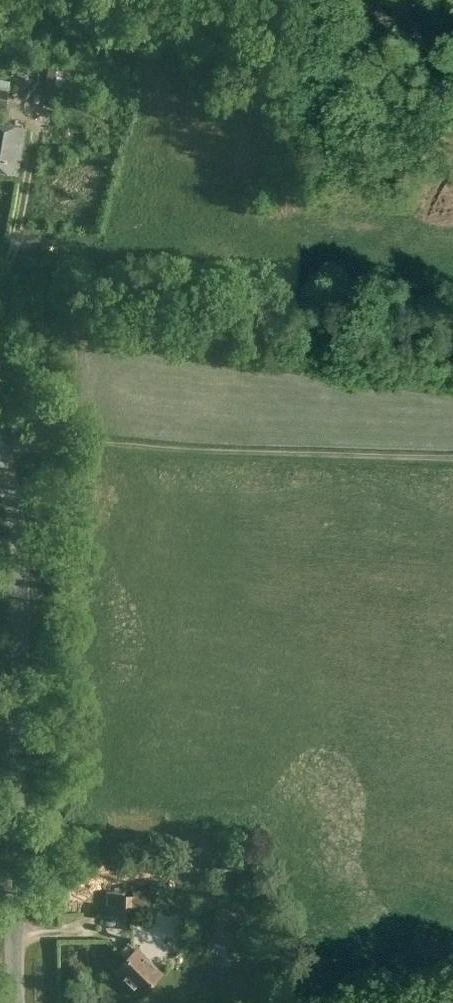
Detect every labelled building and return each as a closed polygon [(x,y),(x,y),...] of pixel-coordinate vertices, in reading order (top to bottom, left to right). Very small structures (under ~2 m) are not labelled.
[(64,93),(67,72),(49,69),(45,90),(64,93)] [(8,90),(0,89),(0,109),(5,110),(8,90)] [(0,126),(0,172),(18,174),(24,129),(0,126)] [(135,894),(120,894),(121,912),(135,912),(135,894)] [(215,917),(210,937),(234,943),(238,923),(215,917)] [(80,924),(62,925),(63,935),(81,934),(80,924)] [(137,951),(129,943),(120,953),(128,960),(116,972),(140,995),(162,973),(138,950),(137,951)]
